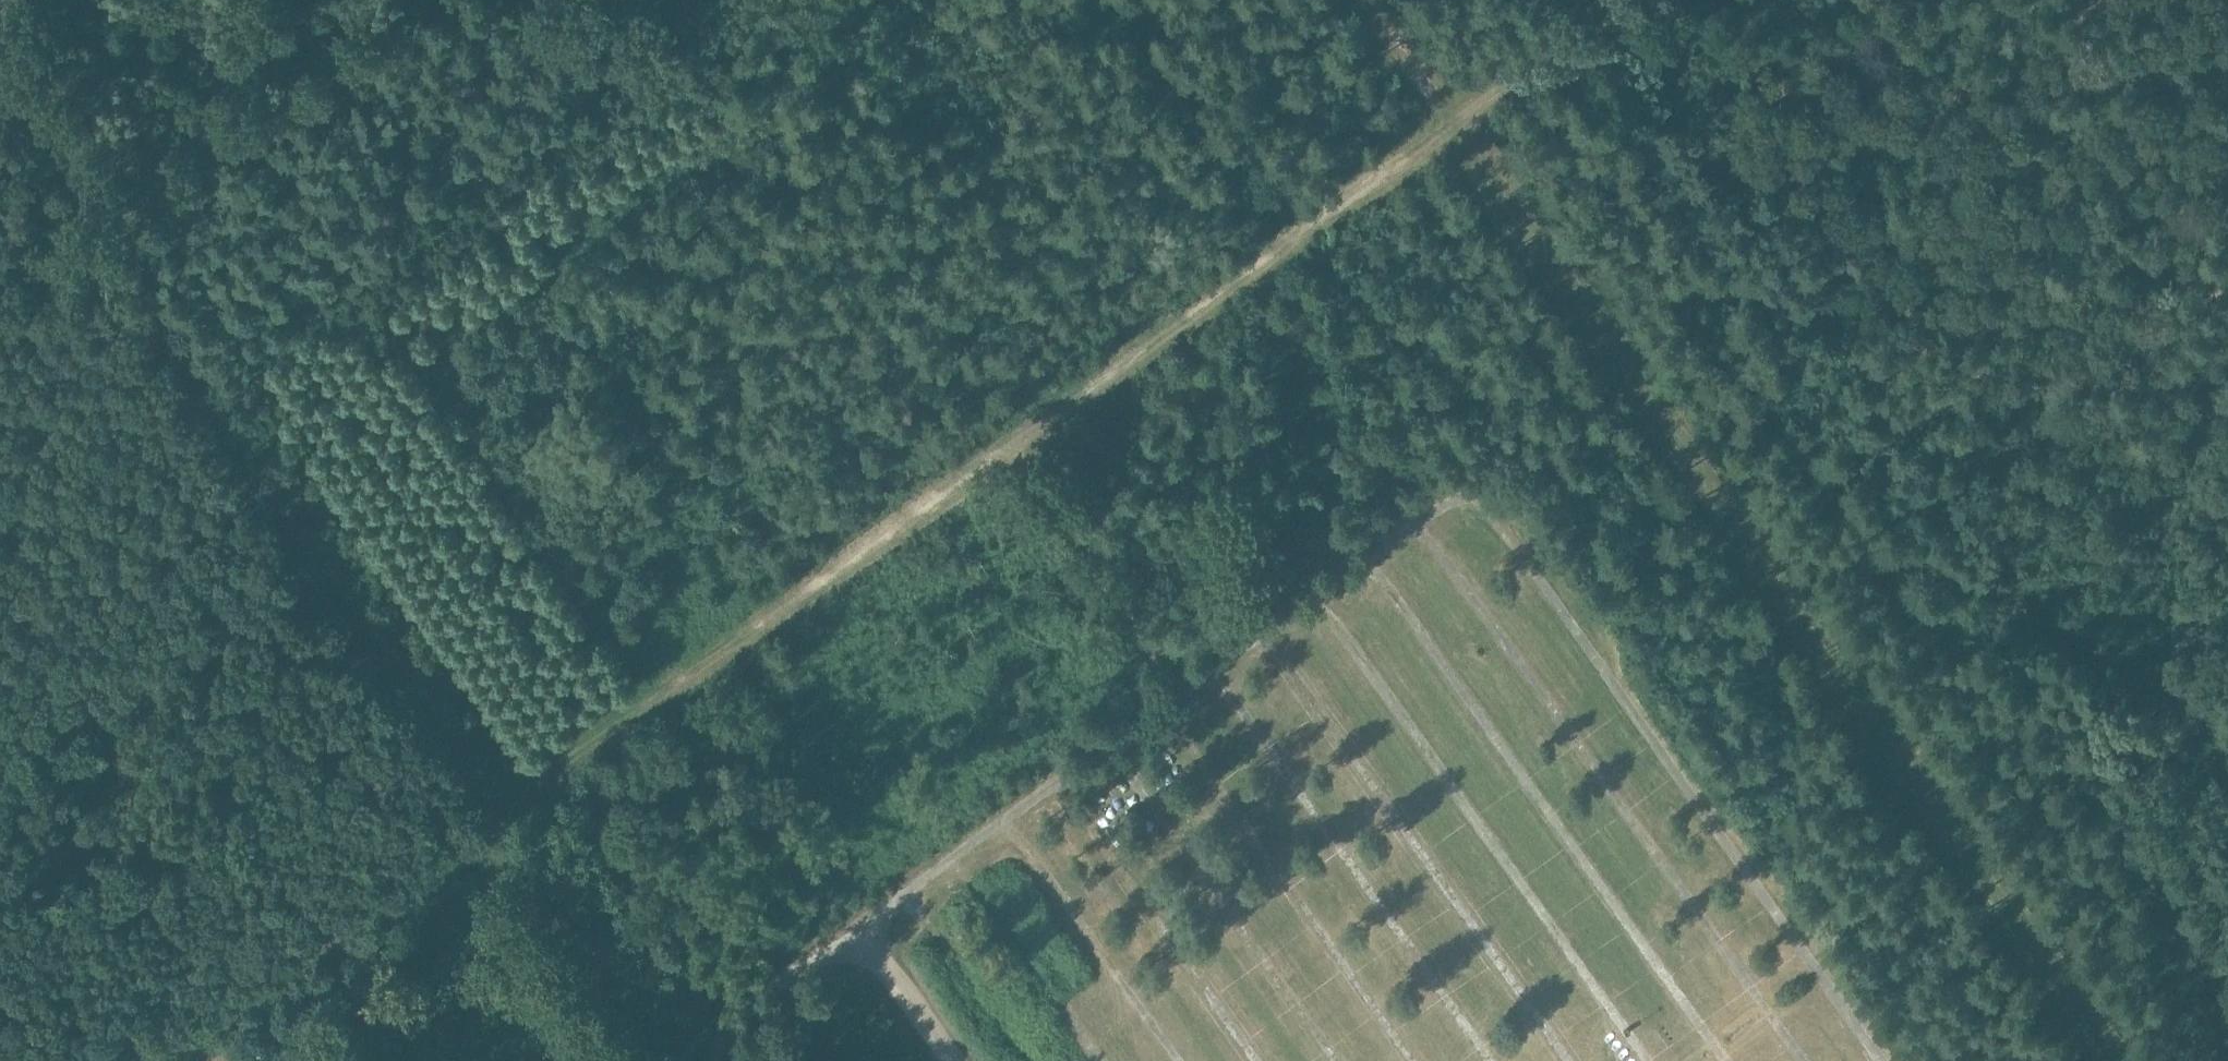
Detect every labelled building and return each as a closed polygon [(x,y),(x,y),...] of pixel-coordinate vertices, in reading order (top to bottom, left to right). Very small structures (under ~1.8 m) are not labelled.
[(1299,849),(1286,857),(1295,872),(1308,864),(1299,849)]
